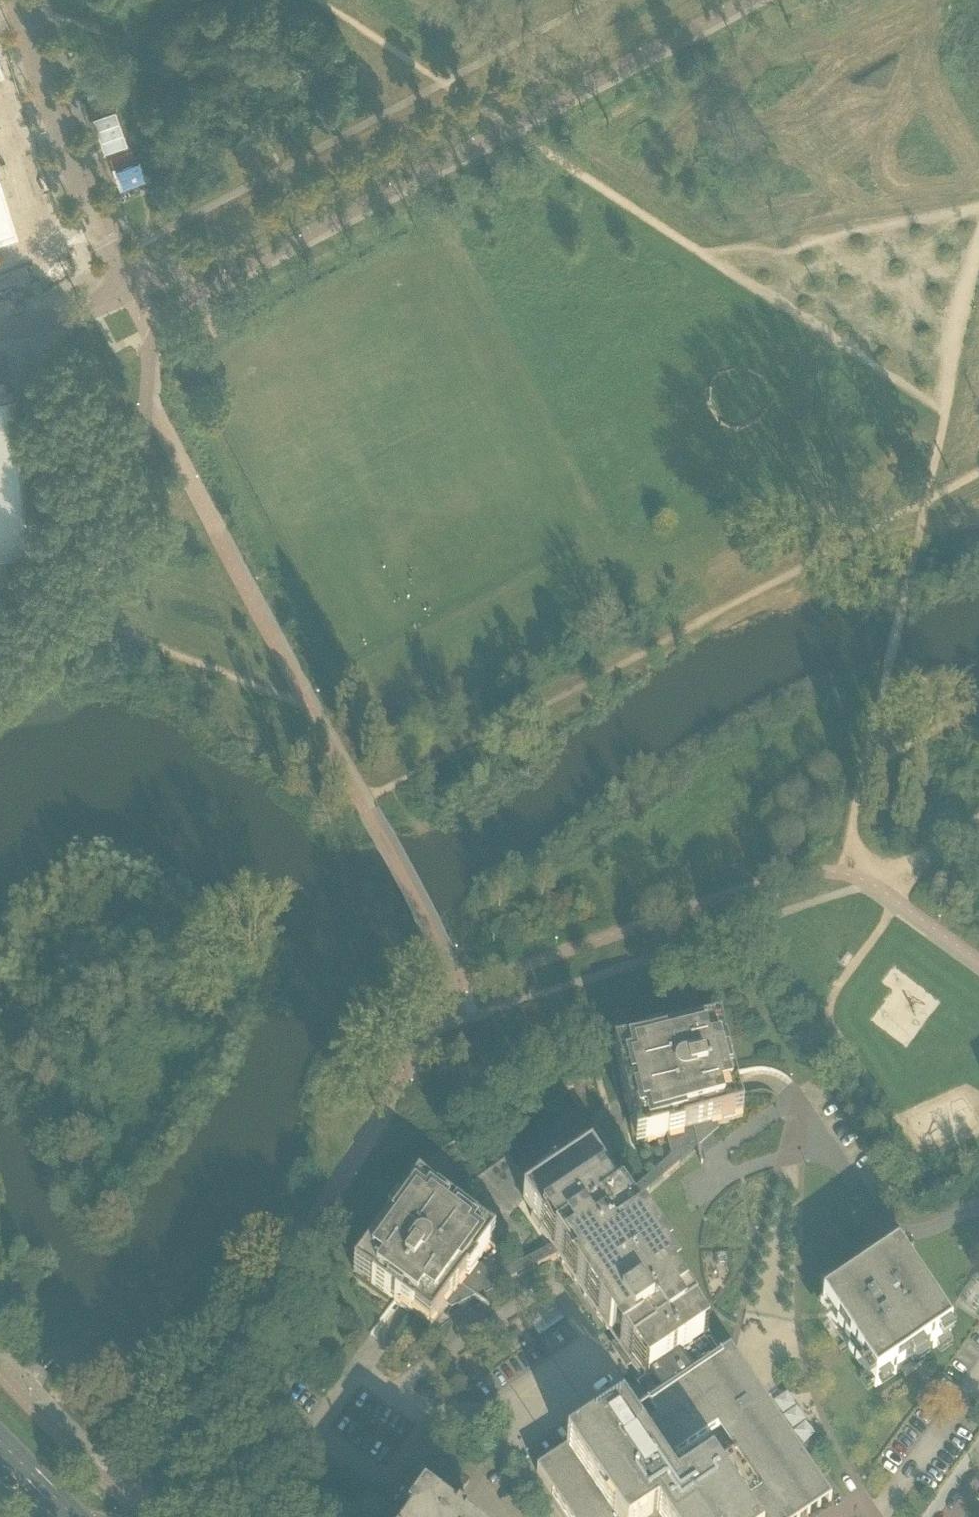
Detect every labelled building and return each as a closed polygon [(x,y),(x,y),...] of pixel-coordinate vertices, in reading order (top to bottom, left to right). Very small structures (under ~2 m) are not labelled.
[(253,127),(232,139),(237,147),(258,136),(257,134),(253,127)] [(18,242),(0,185),(0,248),(18,242)] [(694,1129),(692,1123),(702,1120),(703,1121),(709,1125),(743,1116),(720,1024),(660,1039),(659,1036),(644,1040),(645,1043),(613,1051),(636,1143),(666,1135),(694,1129)] [(476,1263),(459,1286),(474,1297),(476,1297),(497,1286),(557,1255),(597,1315),(607,1330),(612,1326),(624,1343),(633,1357),(628,1360),(644,1385),(647,1383),(712,1339),(710,1337),(696,1315),(687,1302),(676,1283),(667,1267),(657,1248),(655,1245),(647,1230),(639,1213),(634,1203),(697,1148),(698,1147),(694,1129),(666,1135),(671,1156),(629,1193),(628,1194),(621,1200),(618,1202),(614,1195),(616,1193),(600,1170),(599,1170),(591,1158),(591,1157),(591,1156),(590,1156),(589,1156),(589,1157),(588,1157),(589,1157),(576,1166),(575,1165),(571,1158),(533,1184),(537,1190),(538,1191),(526,1200),(525,1199),(524,1199),(524,1200),(524,1201),(524,1202),(525,1202),(534,1214),(532,1215),(531,1216),(547,1240),(549,1238),(554,1245),(553,1245),(551,1246),(493,1276),(476,1263)] [(418,1182),(398,1208),(396,1207),(387,1219),(389,1221),(353,1271),(429,1327),(450,1298),(449,1291),(448,1291),(454,1282),(459,1286),(476,1263),(494,1238),(418,1182)] [(874,1385),(875,1387),(914,1361),(948,1337),(950,1336),(897,1258),(896,1257),(876,1271),(872,1273),(859,1282),(835,1298),(823,1306),(821,1307),(825,1313),(828,1317),(849,1348),(860,1365),(866,1373),(874,1385)] [(536,1472),(567,1516),(795,1516),(824,1497),(828,1502),(831,1500),(730,1349),(722,1354),(712,1339),(647,1383),(657,1398),(625,1420),(621,1415),(536,1472)] [(435,1516),(442,1516),(469,1482),(453,1470),(424,1508),(435,1516)]
